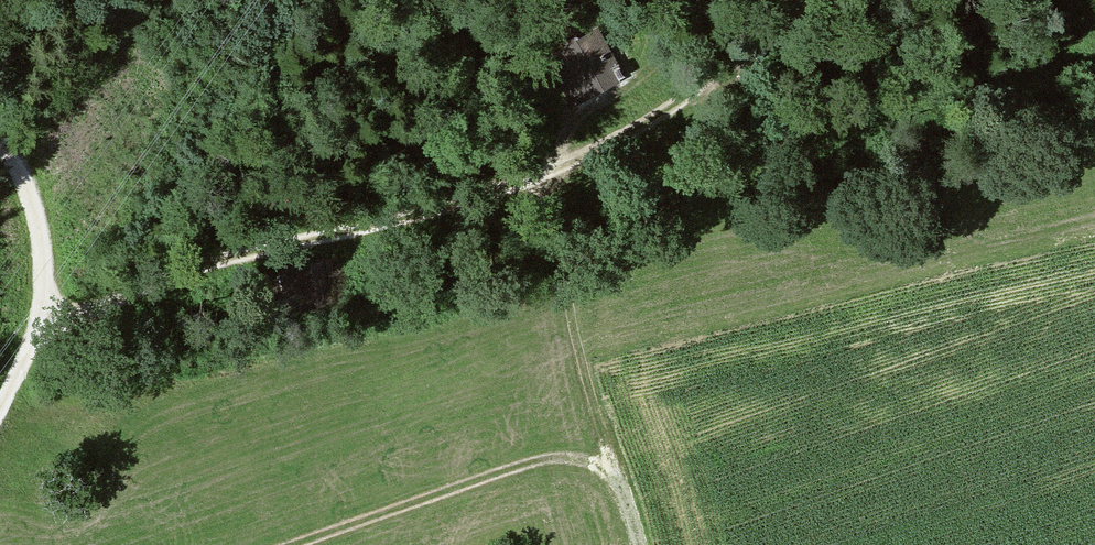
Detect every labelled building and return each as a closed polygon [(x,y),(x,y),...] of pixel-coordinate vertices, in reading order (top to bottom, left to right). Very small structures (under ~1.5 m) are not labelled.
[(598,28),(540,59),(571,116),(629,85),(598,28)]
